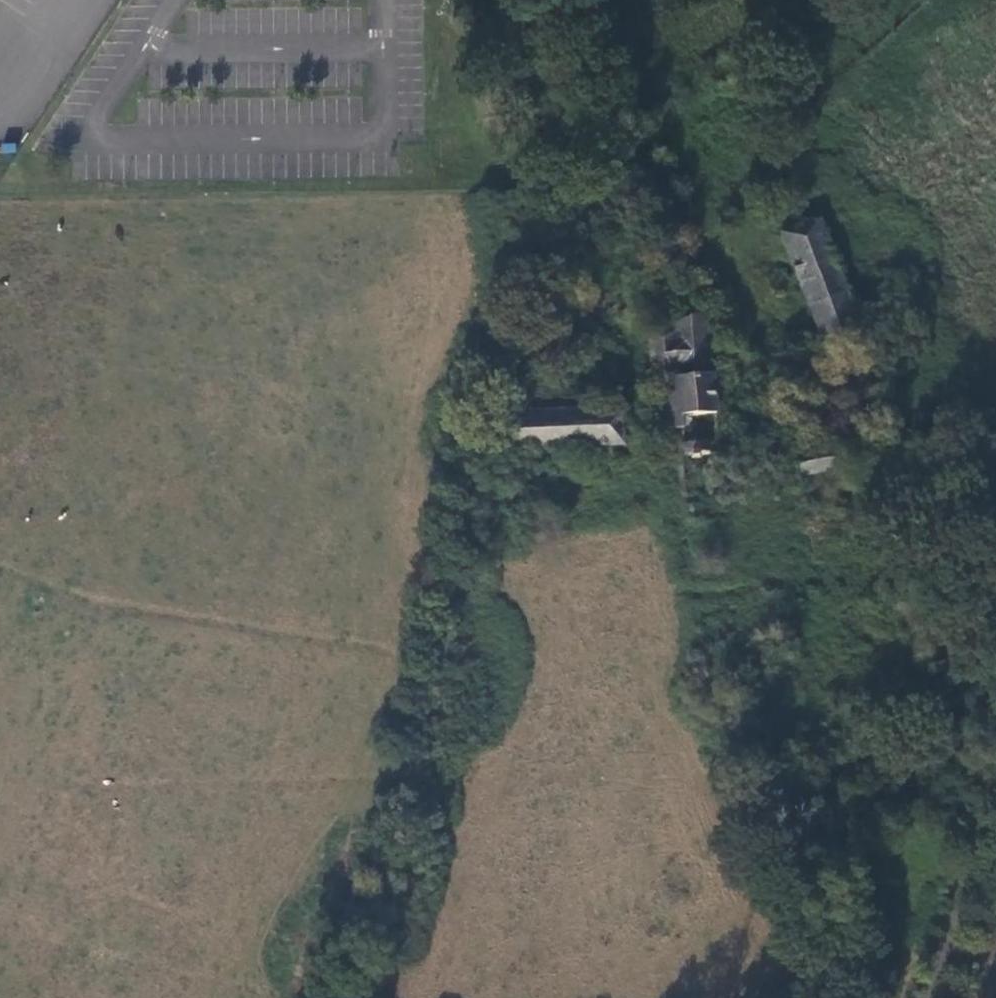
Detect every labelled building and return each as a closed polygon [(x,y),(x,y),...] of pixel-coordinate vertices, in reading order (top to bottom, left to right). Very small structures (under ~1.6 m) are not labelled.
[(814,219),(775,234),(804,307),(842,292),(814,219)] [(865,349),(842,292),(804,307),(827,364),(865,349)] [(671,428),(677,519),(689,518),(694,518),(694,494),(714,493),(713,488),(714,459),(701,313),(669,322),(666,330),(643,331),(646,383),(671,381),(671,389),(656,390),(659,429),(671,428)] [(495,451),(618,446),(617,410),(572,412),(571,391),(492,394),(495,451)] [(787,454),(791,476),(841,468),(842,473),(847,481),(854,483),(860,480),(861,474),(858,465),(867,463),(862,439),(787,454)]
